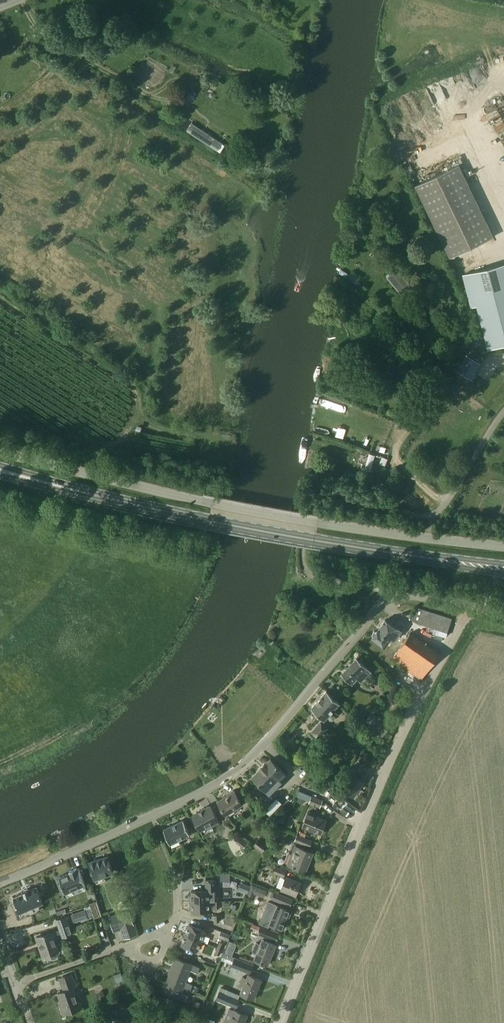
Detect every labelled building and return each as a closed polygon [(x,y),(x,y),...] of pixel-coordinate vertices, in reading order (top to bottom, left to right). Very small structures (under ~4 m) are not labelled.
[(443,78),(453,75),(452,68),(441,70),(443,78)] [(186,130),(220,154),(226,145),(193,122),(186,130)] [(494,237),(459,164),(415,186),(450,258),(494,237)] [(463,275),(471,305),(471,307),(476,306),(488,350),(503,345),(503,264),(463,275)] [(392,275),(387,278),(401,295),(410,287),(404,279),(397,271),(392,275)] [(466,355),(457,371),(472,380),(476,373),(475,373),(481,363),(466,355)] [(335,436),(343,438),(345,428),(337,426),(335,436)] [(364,469),(373,471),(376,455),(367,453),(364,469)] [(381,456),(378,463),(384,465),(387,459),(381,456)] [(449,636),(455,617),(417,606),(413,620),(436,627),(435,631),(449,636)] [(395,641),(401,631),(398,628),(398,629),(385,620),(378,631),(375,631),(373,634),(373,637),(372,637),(386,647),(392,638),(395,641)] [(436,652),(409,633),(393,657),(420,676),(436,652)] [(352,684),(357,678),(361,682),(371,671),(357,658),(342,674),(352,684)] [(324,720),(339,703),(327,692),(312,708),(324,720)] [(321,721),(311,732),(319,739),(329,728),(321,721)] [(265,792),(266,791),(269,794),(282,781),(280,780),(285,774),(271,759),(252,778),(265,792)] [(343,791),(354,798),(365,782),(354,775),(343,791)] [(303,801),(304,799),(307,800),(310,795),(299,790),(297,796),(298,797),(298,799),(303,801)] [(235,791),(218,801),(226,814),(234,809),(243,803),(235,791)] [(312,795),(312,796),(310,795),(307,800),(310,801),(309,803),(320,808),(323,800),(312,795)] [(211,805),(193,815),(200,829),(201,831),(212,825),(219,821),(211,805)] [(321,834),(327,821),(315,816),(315,814),(309,811),(303,826),(321,834)] [(284,823),(287,815),(282,812),(282,813),(279,812),(276,819),(284,823)] [(184,820),(164,829),(170,843),(179,839),(190,833),(184,820)] [(295,841),(310,847),(313,840),(297,834),(295,841)] [(253,845),(262,852),(268,845),(259,837),(253,845)] [(295,845),(287,864),(291,866),(306,872),(310,861),(313,852),(299,847),(295,845)] [(94,878),(113,871),(108,856),(89,863),(94,878)] [(287,870),(276,866),(273,872),(284,877),(287,870)] [(70,872),(59,877),(65,892),(85,884),(79,868),(77,869),(76,868),(69,871),(70,872)] [(296,895),(301,883),(287,877),(281,889),(296,895)] [(205,890),(192,891),(192,895),(190,895),(191,902),(209,901),(218,901),(217,879),(205,880),(205,890)] [(249,885),(241,882),(238,890),(246,893),(249,885)] [(264,897),(267,890),(253,884),(248,896),(252,898),(254,893),(264,897)] [(23,893),(14,897),(20,912),(43,902),(37,887),(30,890),(30,888),(22,891),(23,893)] [(293,899),(274,891),(271,899),(290,906),(293,899)] [(209,901),(191,902),(191,909),(192,909),(192,913),(210,912),(209,901)] [(282,929),(283,928),(285,929),(287,923),(285,923),(288,916),(289,917),(292,912),(290,911),(290,910),(269,901),(260,923),(269,926),(270,924),(282,929)] [(74,923),(87,918),(84,909),(71,913),(74,923)] [(137,934),(129,911),(110,917),(114,931),(122,928),(125,938),(137,934)] [(60,930),(56,931),(56,930),(36,937),(43,957),(50,955),(51,958),(53,959),(54,959),(57,958),(58,956),(57,952),(59,952),(55,940),(64,937),(63,936),(72,933),(66,916),(57,919),(60,930)] [(257,934),(277,942),(280,934),(277,933),(276,933),(270,930),(270,931),(252,923),(251,928),(258,931),(257,934)] [(185,935),(202,941),(206,931),(190,924),(185,935)] [(231,935),(221,931),(219,938),(228,941),(231,935)] [(202,941),(185,935),(181,945),(197,951),(202,941)] [(268,964),(276,945),(262,939),(261,944),(256,942),(252,952),(256,954),(254,959),(268,964)] [(251,972),(254,965),(243,960),(233,956),(223,952),(221,959),(231,963),(232,960),(233,961),(232,965),(251,972)] [(236,955),(234,954),(233,956),(243,960),(254,965),(258,967),(260,963),(250,959),(250,960),(236,954),(236,955)] [(200,967),(193,964),(176,958),(172,969),(188,976),(191,970),(198,973),(200,967)] [(193,985),(186,982),(188,976),(172,969),(167,980),(184,987),(191,990),(193,985)] [(116,983),(117,982),(119,987),(125,983),(121,972),(114,975),(116,983)] [(76,987),(73,979),(71,973),(59,978),(64,990),(57,993),(61,1005),(59,1005),(62,1014),(80,1008),(73,988),(76,987)] [(254,999),(262,980),(249,974),(247,978),(243,976),(239,984),(244,986),(241,994),(254,999)] [(189,996),(181,993),(184,987),(167,980),(163,992),(186,1001),(189,996)] [(240,995),(221,987),(219,991),(223,993),(238,999),(240,995)] [(240,1000),(238,999),(223,993),(220,999),(237,1006),(240,1000)] [(115,1018),(118,1013),(105,1005),(95,1022),(123,1022),(115,1018)] [(248,1015),(235,1009),(234,1010),(229,1008),(223,1022),(224,1022),(244,1022),(248,1015)]
